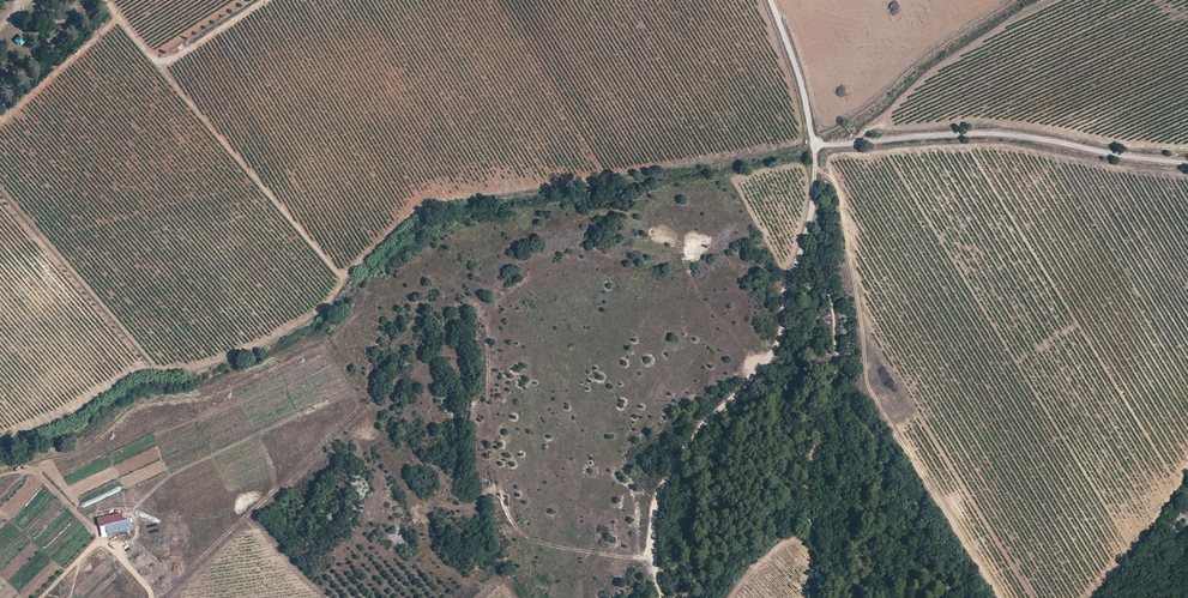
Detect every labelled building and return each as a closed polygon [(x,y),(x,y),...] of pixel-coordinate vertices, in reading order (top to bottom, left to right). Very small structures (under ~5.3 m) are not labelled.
[(14,41),(21,46),(26,39),(20,34),(14,41)] [(122,513),(97,518),(98,527),(105,526),(106,534),(132,530),(130,519),(123,520),(122,513)]
